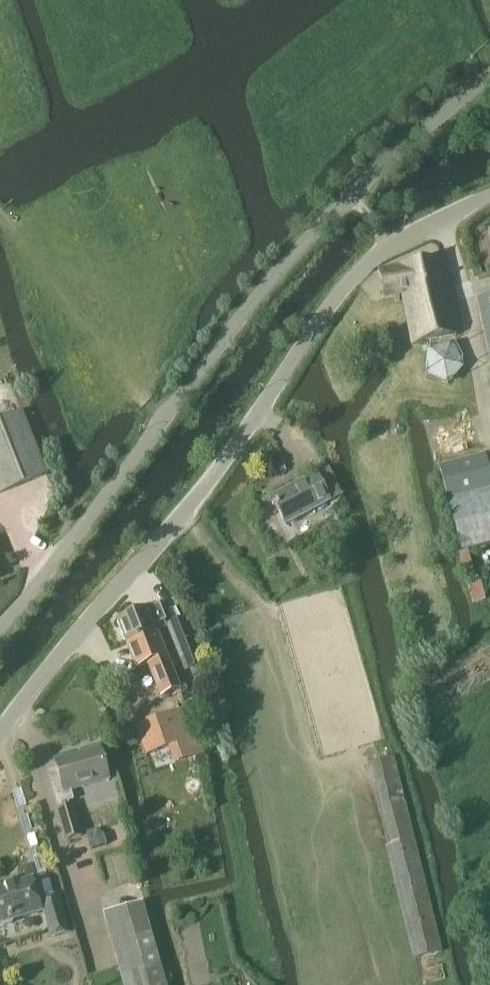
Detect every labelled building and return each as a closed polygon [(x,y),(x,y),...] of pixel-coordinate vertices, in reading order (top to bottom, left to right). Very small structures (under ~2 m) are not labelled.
[(458,336),(459,333),(444,261),(378,274),(383,300),(402,297),(412,346),(458,336)] [(477,302),(489,359),(489,299),(477,302)] [(424,376),(447,386),(465,367),(453,347),(428,351),(424,376)] [(457,435),(474,431),(469,411),(452,415),(457,435)] [(47,475),(22,412),(0,421),(0,494),(47,475)] [(489,544),(489,473),(485,454),(439,467),(462,551),(489,544)] [(286,525),(330,502),(316,475),(272,498),(286,525)] [(118,622),(127,645),(157,633),(155,627),(166,622),(160,606),(148,610),(118,622)] [(180,661),(189,658),(194,670),(204,666),(186,620),(167,627),(180,661)] [(180,691),(157,633),(127,645),(137,669),(151,663),(164,696),(180,691)] [(175,715),(137,728),(146,756),(158,752),(167,749),(184,743),(175,715)] [(58,770),(47,773),(57,805),(58,805),(59,811),(68,808),(66,803),(72,801),(69,791),(108,780),(100,750),(56,762),(58,770)] [(415,960),(442,953),(393,759),(373,764),(394,844),(387,847),(415,960)] [(66,842),(82,837),(72,806),(68,808),(59,811),(57,811),(66,842)] [(1,930),(10,928),(11,925),(46,915),(52,938),(67,933),(58,899),(42,903),(42,904),(38,906),(32,882),(15,887),(0,891),(0,930),(1,930)] [(103,916),(123,984),(165,984),(142,904),(103,916)]
